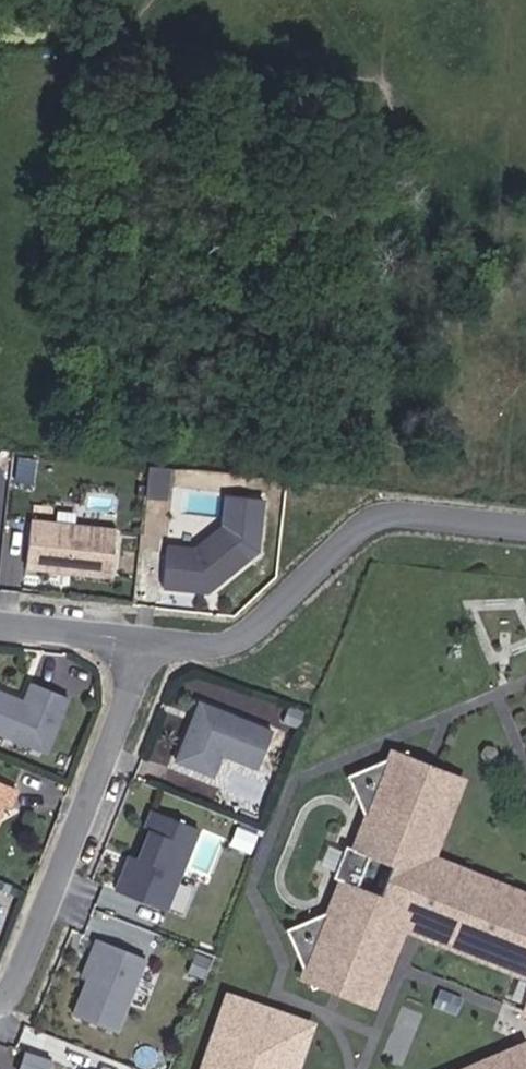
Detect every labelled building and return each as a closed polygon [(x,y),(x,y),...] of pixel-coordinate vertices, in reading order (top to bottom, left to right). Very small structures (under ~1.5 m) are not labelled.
[(247,550),(221,518),(192,542),(165,539),(161,580),(205,585),(247,550)] [(111,575),(116,529),(31,520),(26,566),(111,575)] [(82,668),(44,654),(37,672),(9,661),(0,685),(0,699),(60,723),(82,668)] [(249,788),(272,729),(199,701),(195,712),(200,714),(197,723),(191,721),(176,760),(249,788)] [(348,770),(368,815),(336,896),(291,916),(317,976),(327,972),(378,992),(408,915),(525,961),(525,887),(433,851),(463,774),(413,754),(408,744),(348,770)] [(17,774),(24,777),(30,759),(0,747),(0,817),(7,799),(6,795),(8,789),(12,787),(17,774)] [(151,828),(157,810),(149,807),(142,825),(151,828)] [(166,908),(199,827),(157,810),(151,828),(139,857),(132,874),(124,871),(117,889),(166,908)] [(132,874),(139,857),(131,854),(124,871),(132,874)] [(109,887),(102,905),(162,928),(169,910),(109,887)] [(118,1029),(147,956),(99,938),(92,955),(97,957),(89,978),(76,1013),(118,1029)] [(89,978),(97,957),(92,955),(84,976),(89,978)] [(148,1003),(159,973),(143,968),(133,998),(148,1003)] [(231,1002),(208,1068),(295,1068),(309,1028),(231,1002)] [(410,1064),(427,1011),(407,1005),(391,1058),(410,1064)] [(409,1068),(525,1068),(525,1028),(409,1068)] [(48,1058),(22,1048),(15,1067),(21,1068),(44,1068),(48,1058)]
